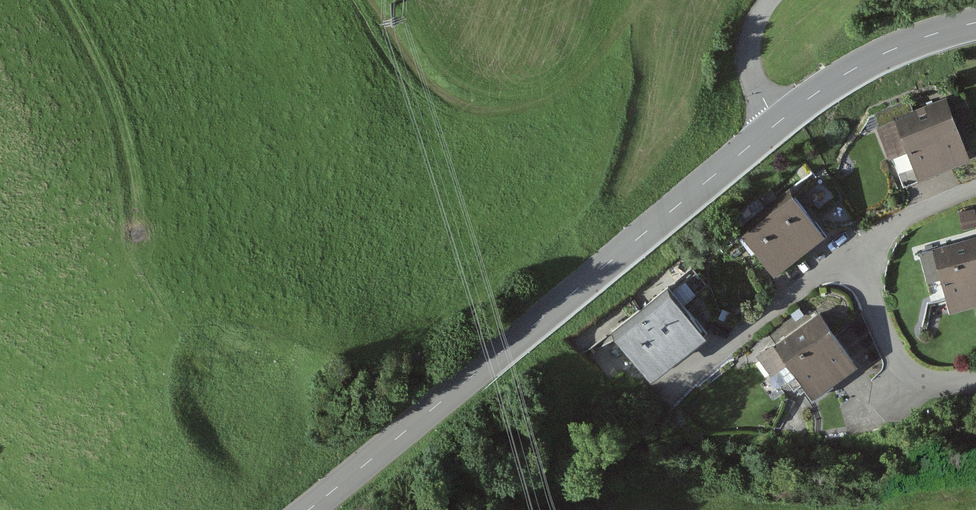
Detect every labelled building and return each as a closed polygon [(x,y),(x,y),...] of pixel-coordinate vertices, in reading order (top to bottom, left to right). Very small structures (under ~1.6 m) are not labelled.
[(896,117),(878,124),(902,183),(972,155),(953,108),(901,129),(896,117)] [(792,186),(768,205),(803,250),(828,230),(792,186)] [(803,250),(768,205),(743,224),(778,270),(803,250)] [(960,210),(963,227),(975,224),(975,209),(975,207),(960,210)] [(919,249),(927,279),(942,275),(950,305),(975,298),(975,235),(919,249)] [(670,278),(641,301),(680,349),(708,327),(670,278)] [(680,349),(641,301),(613,323),(652,372),(680,349)] [(859,361),(823,309),(758,354),(779,384),(798,371),(813,392),(859,361)]
